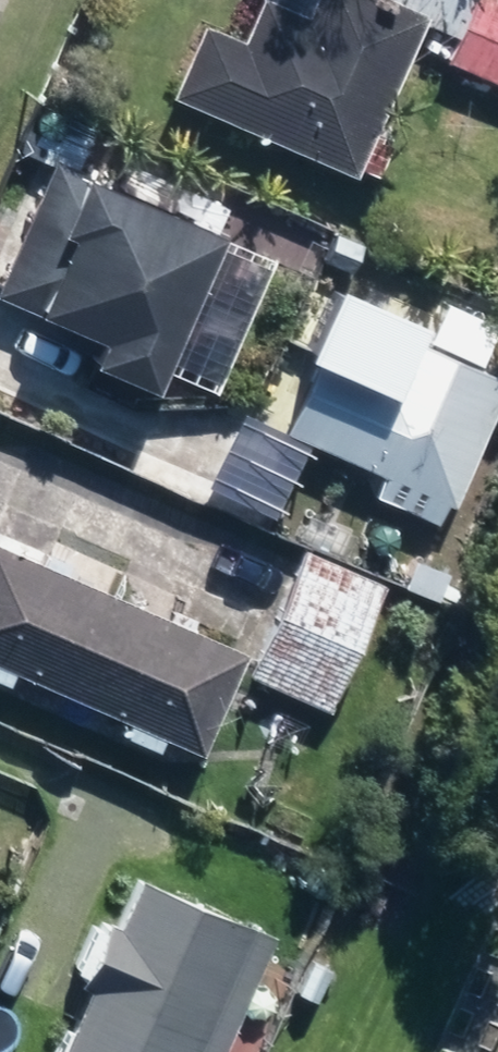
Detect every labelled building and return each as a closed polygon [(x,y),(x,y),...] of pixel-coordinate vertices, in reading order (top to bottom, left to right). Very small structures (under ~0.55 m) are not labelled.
[(407,0),(258,0),(243,36),(202,19),(169,97),(358,174),(426,8),(407,0)] [(447,61),(497,83),(497,0),(474,0),(447,61)] [(0,280),(0,297),(40,314),(42,309),(102,334),(92,356),(156,383),(222,226),(53,155),(0,280)] [(439,522),(449,499),(459,503),(497,411),(497,370),(456,352),(419,337),(427,319),(339,279),(306,349),(321,355),(288,434),(382,474),(373,495),(439,522)] [(204,747),(247,650),(0,541),(0,657),(204,747)] [(334,708),(389,581),(310,548),(255,675),(334,708)] [(138,872),(118,917),(104,911),(76,976),(89,982),(58,1051),(222,1051),(275,932),(138,872)]
